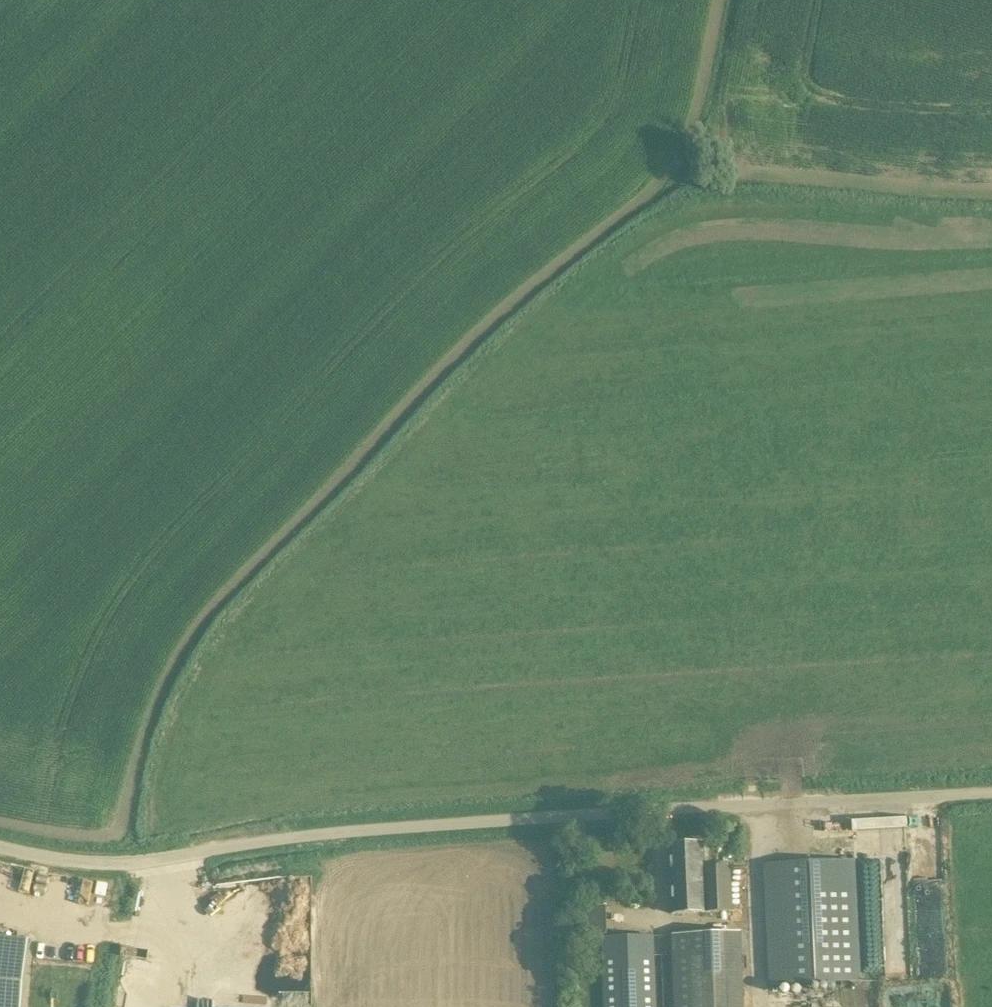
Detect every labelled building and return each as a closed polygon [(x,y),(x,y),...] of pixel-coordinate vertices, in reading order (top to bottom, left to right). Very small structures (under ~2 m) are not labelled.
[(876,819),(860,819),(862,871),(877,870),(876,819)] [(672,915),(705,913),(732,912),(730,867),(703,869),(702,845),(668,847),(672,915)] [(860,982),(855,861),(763,865),(769,987),(860,982)] [(82,902),(97,906),(100,892),(110,895),(113,884),(88,878),(82,902)] [(287,913),(314,910),(312,901),(257,907),(260,935),(289,932),(287,913)] [(608,934),(606,905),(581,905),(582,935),(608,934)] [(744,913),(681,914),(682,933),(744,932),(744,913)] [(740,933),(672,936),(675,1006),(743,1006),(740,933)] [(601,939),(603,1006),(656,1006),(653,937),(601,939)] [(0,939),(0,1006),(21,1006),(27,941),(0,939)] [(150,957),(150,949),(127,948),(127,957),(150,957)]
